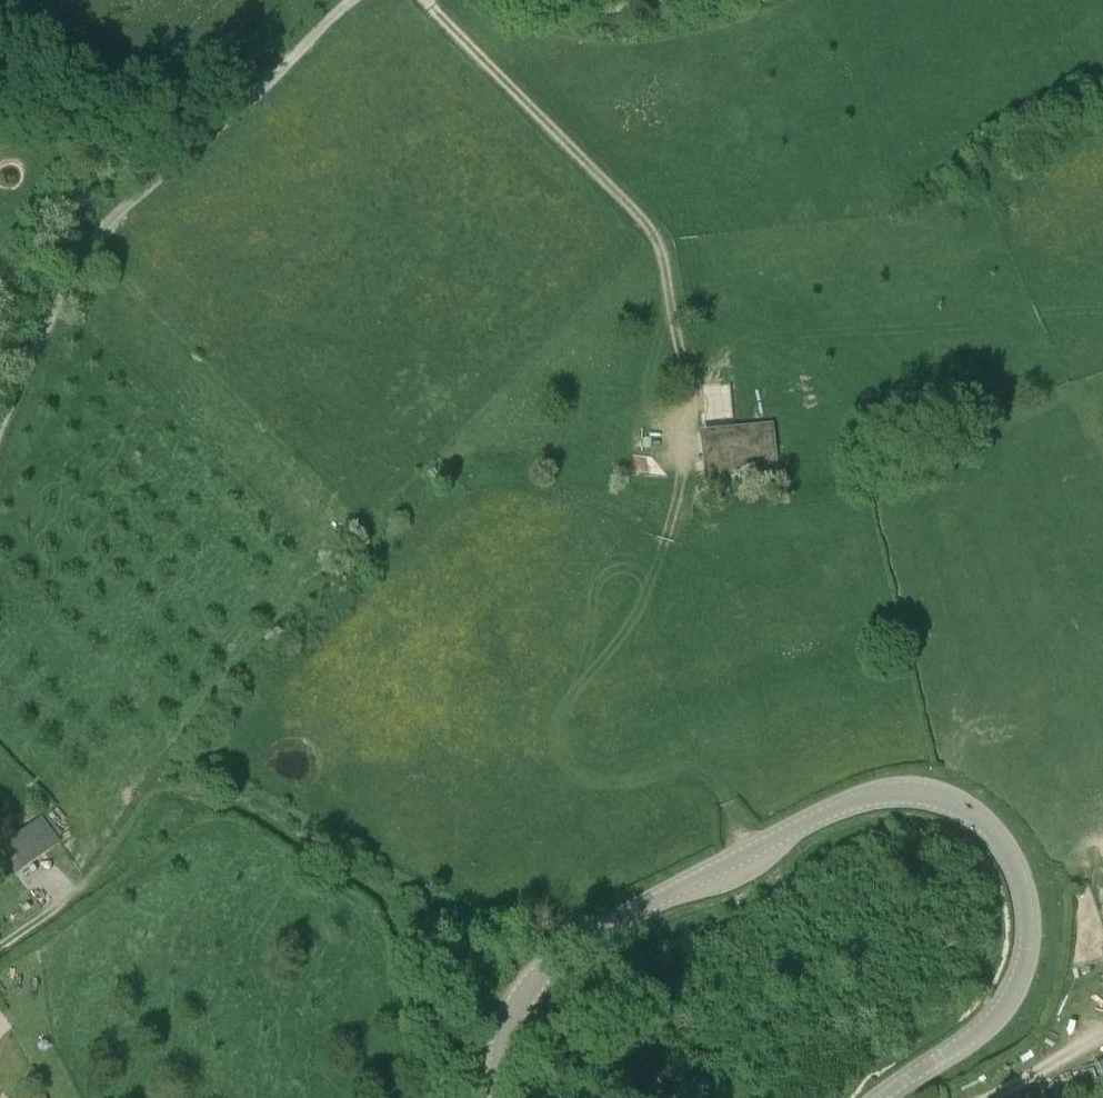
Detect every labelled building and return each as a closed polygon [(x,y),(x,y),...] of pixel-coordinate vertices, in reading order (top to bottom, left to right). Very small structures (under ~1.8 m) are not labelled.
[(760,455),(757,436),(704,442),(706,461),(760,455)] [(9,832),(1,822),(0,823),(0,854),(13,874),(60,842),(43,816),(13,837),(9,832)]
